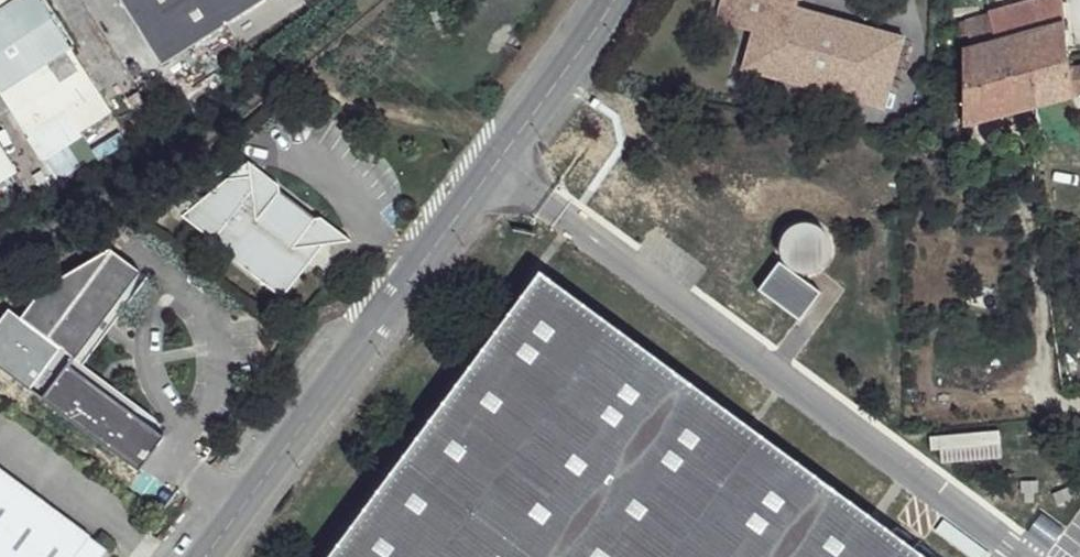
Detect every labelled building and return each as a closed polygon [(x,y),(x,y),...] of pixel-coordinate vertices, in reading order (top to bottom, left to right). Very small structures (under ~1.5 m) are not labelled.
[(43,0),(1,0),(0,1),(0,12),(2,15),(0,16),(0,98),(41,163),(113,116),(43,0)] [(165,67),(271,0),(121,0),(165,67)] [(720,17),(755,26),(747,63),(889,101),(904,30),(797,0),(725,0),(720,17)] [(991,13),(992,21),(960,30),(962,40),(968,40),(972,48),(1061,28),(1057,0),(1038,0),(991,13)] [(972,48),(969,53),(969,129),(1072,101),(1070,69),(1061,28),(972,48)] [(1070,69),(1072,101),(1079,97),(1079,69),(1070,69)] [(17,177),(0,150),(0,188),(17,177)] [(240,183),(220,187),(183,226),(287,303),(328,247),(349,244),(351,237),(241,165),(242,175),(240,183)] [(48,284),(26,313),(70,348),(80,355),(146,269),(116,246),(48,284)] [(822,293),(780,261),(757,291),(799,323),(822,293)] [(146,269),(80,355),(87,361),(154,275),(146,269)] [(540,273),(329,556),(924,556),(540,273)] [(0,321),(0,368),(31,390),(63,348),(9,310),(0,321)] [(70,348),(39,388),(144,470),(145,468),(142,466),(167,435),(151,422),(156,415),(87,361),(80,355),(70,348)] [(0,466),(0,556),(102,556),(109,548),(0,466)]
